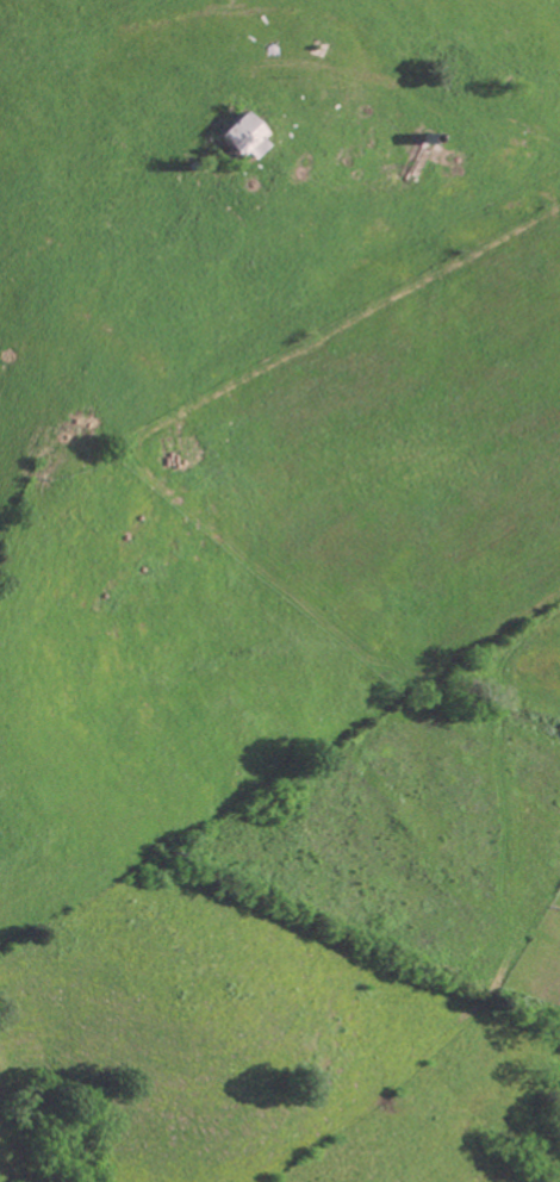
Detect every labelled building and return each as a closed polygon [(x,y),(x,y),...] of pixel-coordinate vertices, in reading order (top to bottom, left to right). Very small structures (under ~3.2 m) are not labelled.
[(266,141),(232,109),(208,135),(231,156),(240,147),(251,157),(266,141)]
